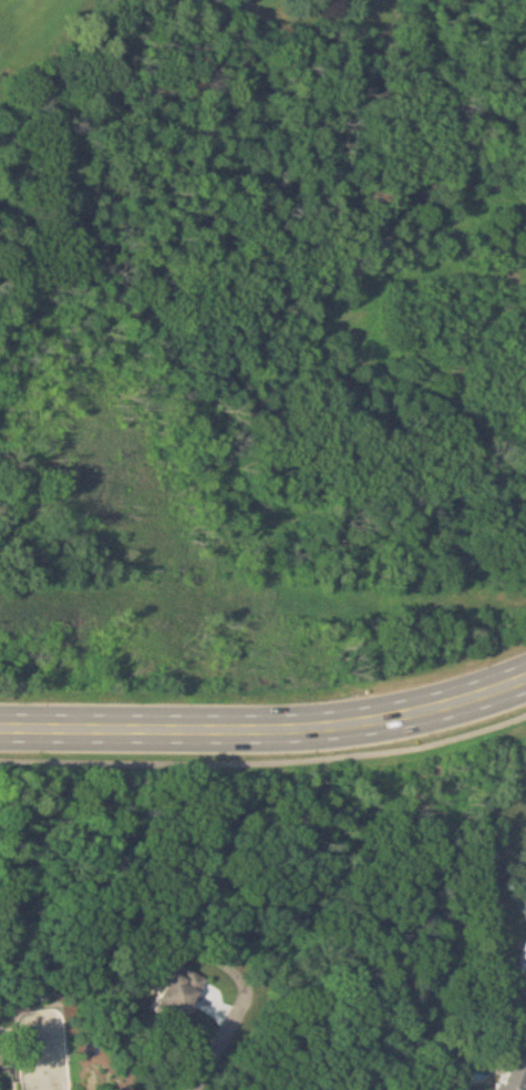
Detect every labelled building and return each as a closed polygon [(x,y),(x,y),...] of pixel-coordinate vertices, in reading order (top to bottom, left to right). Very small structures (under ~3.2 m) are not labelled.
[(184,975),(176,971),(154,1009),(181,1025),(207,979),(188,969),(184,975)] [(511,1052),(498,1089),(525,1089),(525,1057),(511,1052)]
